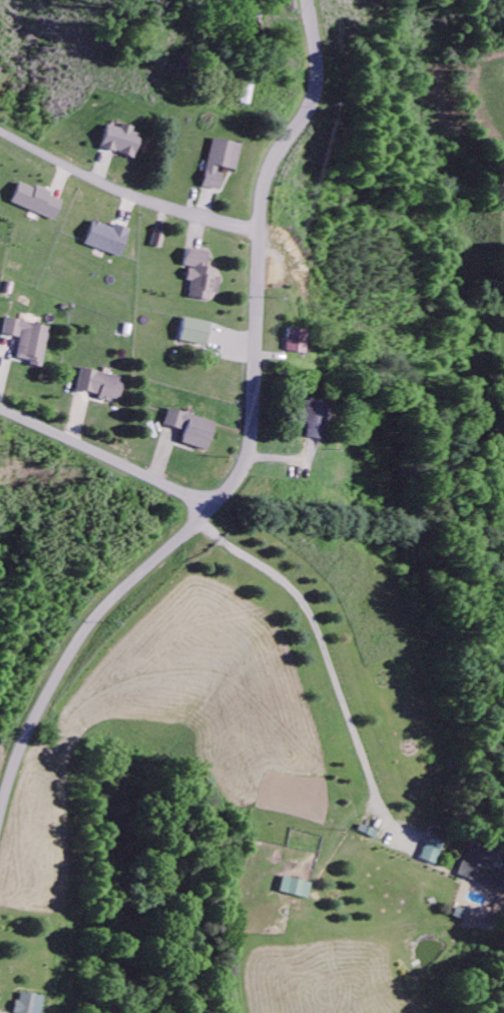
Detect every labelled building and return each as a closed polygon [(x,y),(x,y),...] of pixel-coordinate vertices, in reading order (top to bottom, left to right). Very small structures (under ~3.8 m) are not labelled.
[(103,150),(137,159),(143,136),(135,134),(136,129),(123,126),(122,130),(109,127),(103,150)] [(205,189),(221,192),(225,171),(238,173),(242,145),(213,141),(205,189)] [(12,205),(56,222),(64,202),(52,198),(53,195),(20,183),(12,205)] [(121,259),(131,231),(116,226),(114,230),(94,223),(86,247),(121,259)] [(152,247),(162,250),(166,234),(156,231),(152,247)] [(190,299),(210,302),(211,295),(218,296),(221,279),(215,278),(216,270),(207,269),(209,254),(188,250),(185,269),(189,269),(187,283),(192,284),(190,299)] [(180,342),(206,348),(211,325),(185,319),(180,342)] [(42,370),(50,329),(6,320),(3,336),(21,340),(16,361),(31,364),(30,368),(42,370)] [(286,353),(306,356),(309,332),(289,330),(286,353)] [(123,379),(81,371),(76,393),(99,397),(98,400),(118,404),(123,379)] [(306,425),(309,425),(308,440),(327,441),(330,403),(308,401),(306,425)] [(180,445),(207,453),(215,424),(168,411),(164,427),(183,432),(180,445)] [(445,843),(430,837),(421,862),(436,867),(445,843)] [(502,895),(503,891),(503,856),(471,844),(458,878),(502,895)] [(310,884),(280,880),(278,896),(307,900),(310,884)] [(452,919),(466,923),(469,914),(455,910),(452,919)] [(42,999),(18,996),(15,1012),(40,1012),(42,999)]
